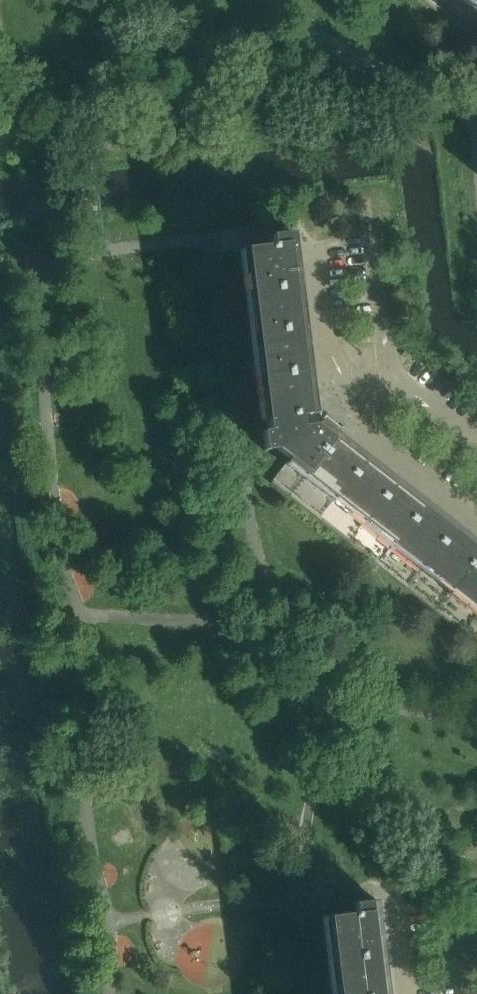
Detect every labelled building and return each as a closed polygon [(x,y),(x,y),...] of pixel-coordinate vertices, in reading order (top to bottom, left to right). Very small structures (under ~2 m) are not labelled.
[(476,44),(476,0),(421,0),(476,44)] [(312,426),(306,386),(312,385),(293,235),(294,235),(293,234),(271,236),(271,237),(273,237),(275,246),(240,250),(261,421),(267,420),(268,431),(262,432),(264,450),(276,449),(277,450),(289,459),(270,483),(476,644),(476,544),(364,456),(360,461),(353,455),(357,451),(334,432),(330,437),(318,427),(321,423),(319,421),(316,425),(312,426)] [(375,900),(376,900),(375,899),(353,902),(353,903),(356,902),(357,911),(322,915),(332,993),(387,993),(375,900)]
